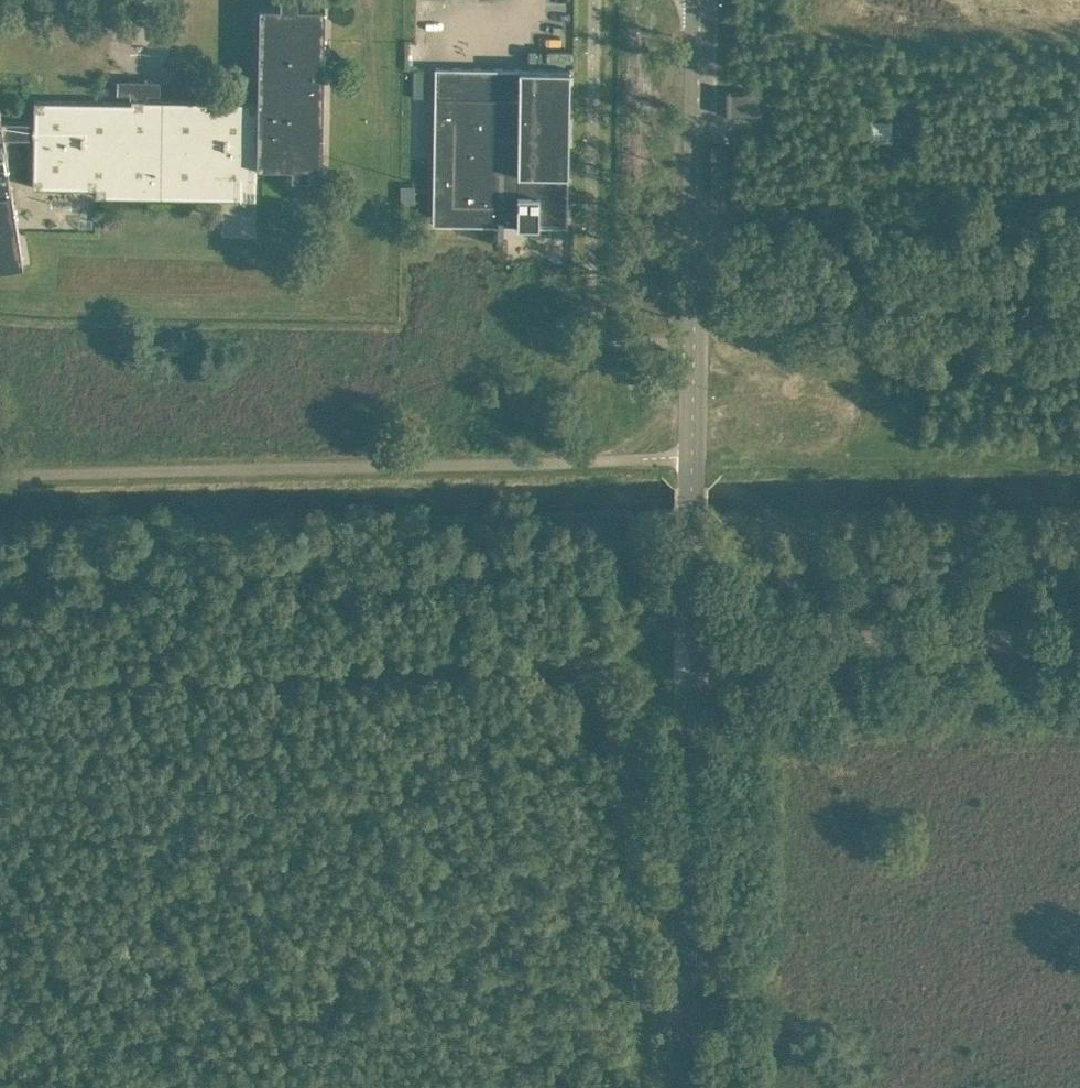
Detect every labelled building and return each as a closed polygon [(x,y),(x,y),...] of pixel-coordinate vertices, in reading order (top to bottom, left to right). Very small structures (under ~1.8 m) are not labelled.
[(132,100),(34,99),(34,121),(1,120),(0,113),(0,262),(23,259),(12,186),(11,186),(8,169),(9,169),(4,137),(34,138),(33,186),(96,187),(96,195),(257,198),(257,165),(292,166),(291,177),(309,177),(309,166),(322,166),(325,6),(298,6),(298,0),(280,0),(280,5),(260,5),(258,100),(145,98),(145,108),(132,107),(132,100)] [(567,226),(570,68),(435,66),(432,223),(567,226)] [(758,91),(727,91),(727,112),(758,113),(758,91)] [(340,529),(335,539),(336,544),(358,543),(357,539),(352,529),(340,529)]
